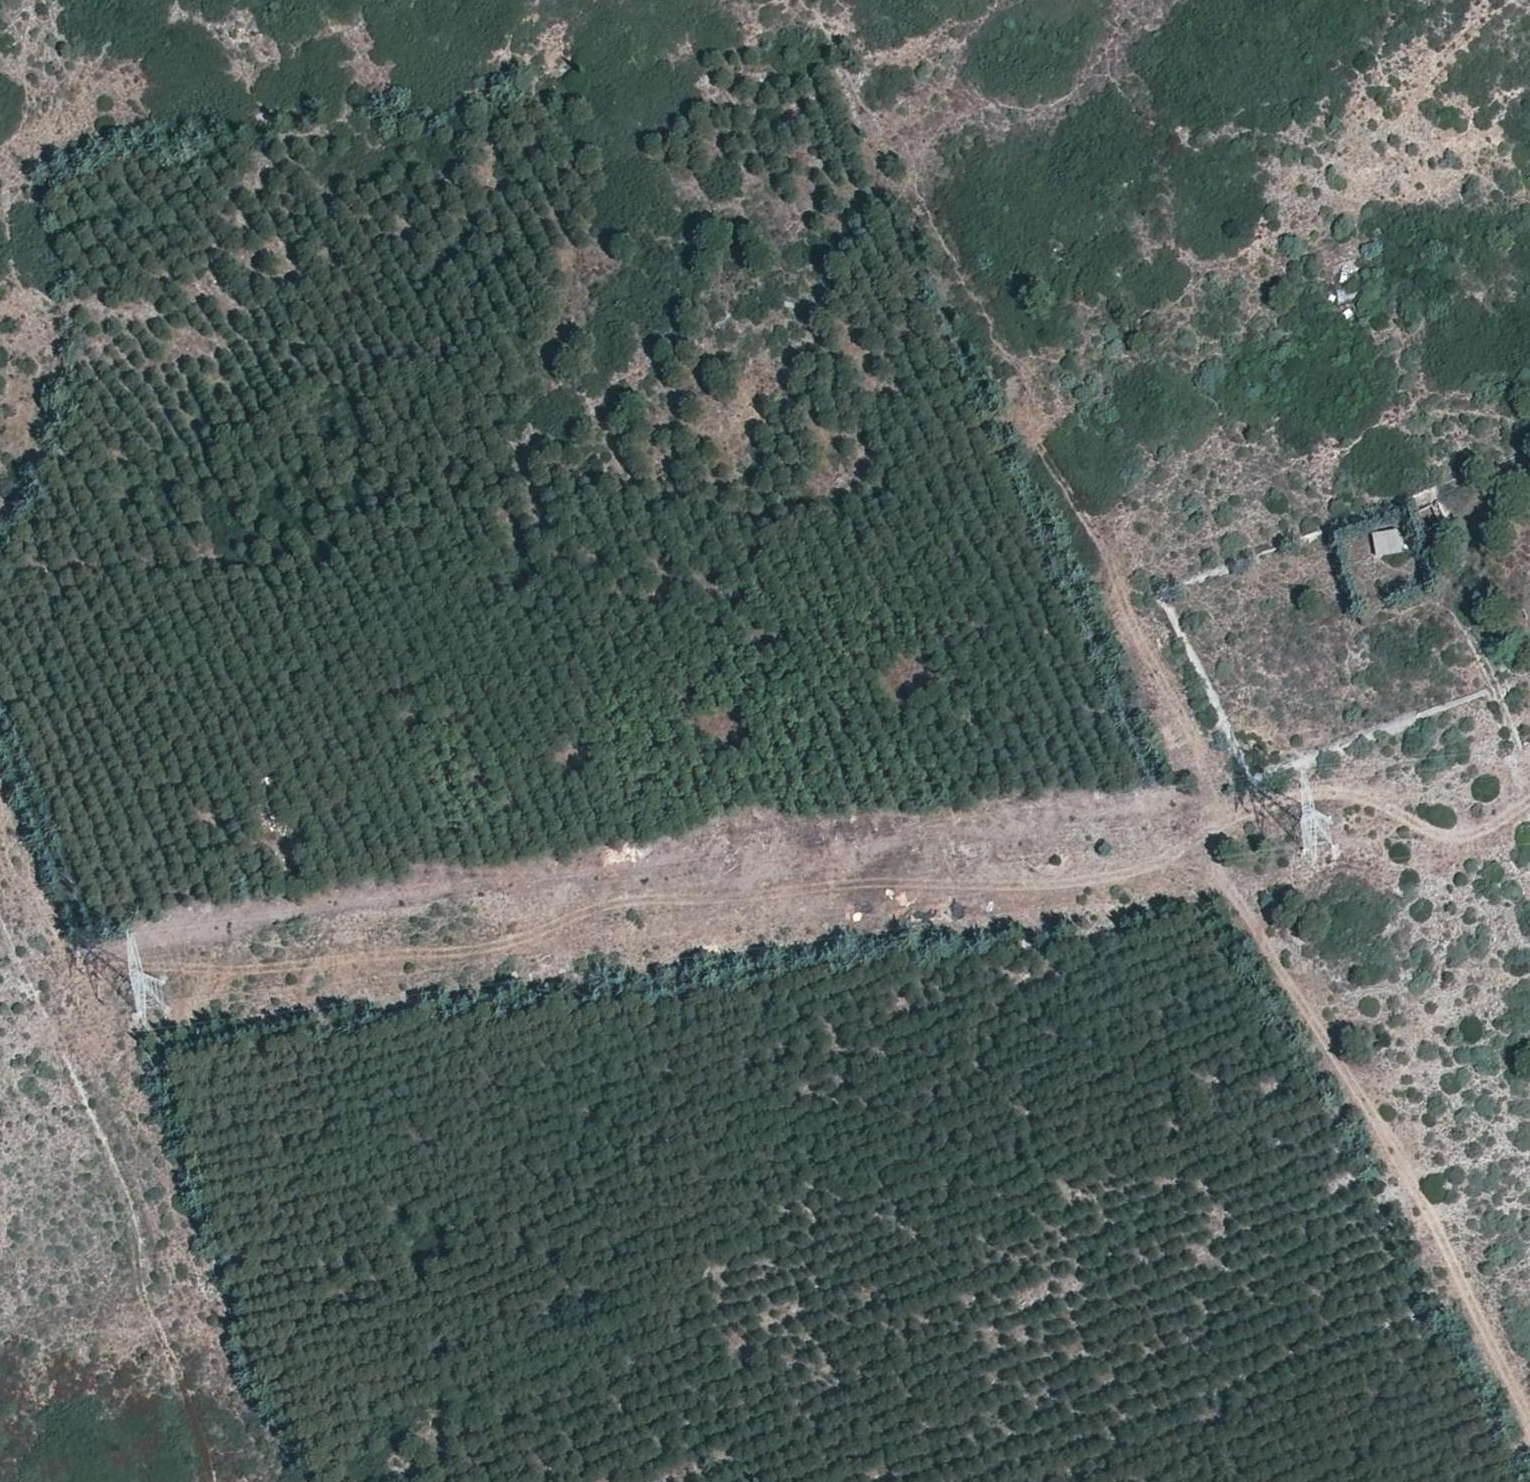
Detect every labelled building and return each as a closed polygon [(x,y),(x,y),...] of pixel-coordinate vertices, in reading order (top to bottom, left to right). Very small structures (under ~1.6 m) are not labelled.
[(1394,533),(1371,534),(1373,554),(1395,552),(1394,533)]
